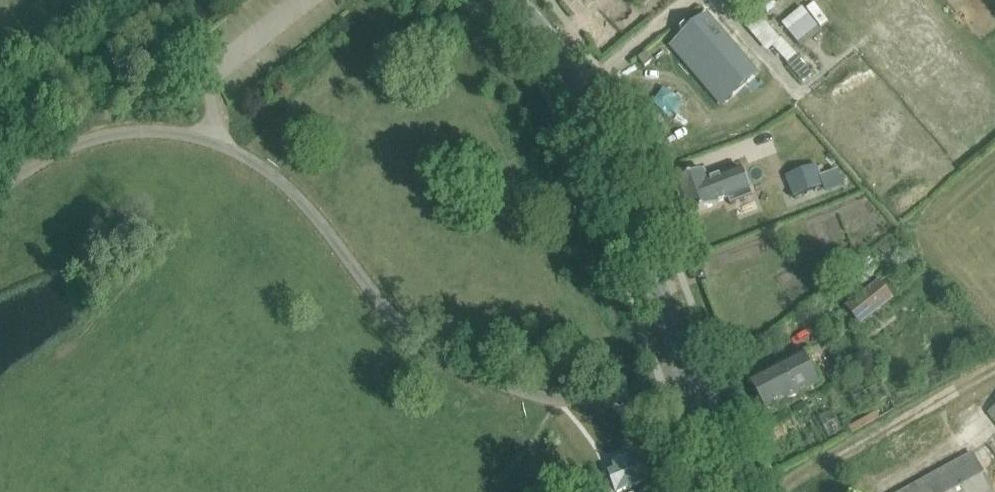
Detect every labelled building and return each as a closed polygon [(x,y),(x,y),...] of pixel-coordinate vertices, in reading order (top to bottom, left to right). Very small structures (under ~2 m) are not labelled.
[(782,23),(801,48),(821,31),(802,7),(782,23)] [(754,67),(707,11),(677,37),(724,94),(754,67)] [(812,74),(795,56),(787,64),(804,82),(812,74)] [(776,151),(793,197),(825,185),(808,139),(776,151)] [(693,175),(675,182),(688,216),(706,209),(718,204),(718,203),(730,198),(732,204),(755,195),(752,189),(743,167),(709,180),(705,170),(693,175)] [(844,306),(860,325),(894,298),(879,279),(844,306)] [(750,380),(766,411),(784,402),(820,383),(804,351),(768,371),(750,380)] [(994,423),(994,406),(987,412),(994,423)] [(972,453),(903,491),(994,491),(972,453)] [(610,473),(618,491),(649,480),(641,461),(634,463),(632,458),(614,464),(617,470),(610,473)] [(644,491),(670,491),(665,478),(642,486),(644,491)]
